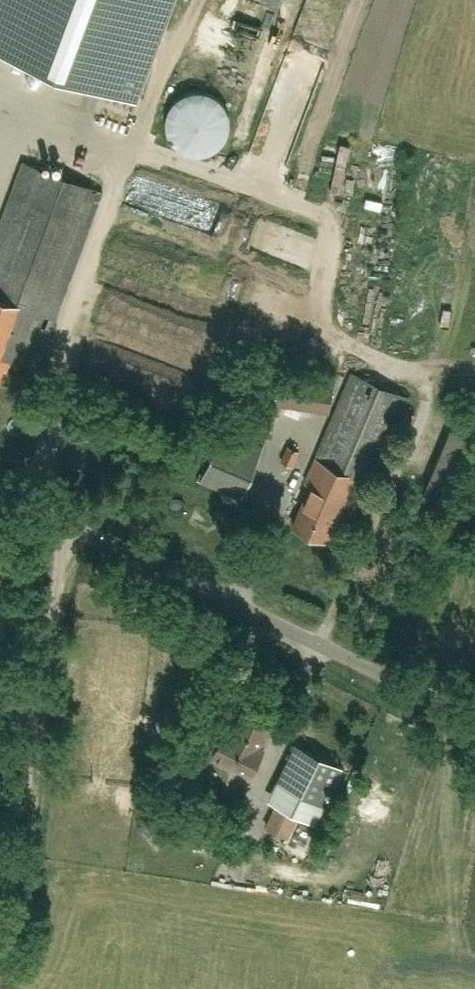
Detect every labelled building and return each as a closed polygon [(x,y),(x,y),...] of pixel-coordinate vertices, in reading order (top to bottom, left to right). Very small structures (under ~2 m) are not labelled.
[(169,0),(0,0),(0,47),(29,58),(27,65),(46,73),(49,65),(133,97),(169,0)] [(235,30),(232,39),(249,45),(252,36),(235,30)] [(231,114),(229,108),(227,102),(223,97),(218,92),(212,89),(206,86),(200,85),(193,85),(187,87),(178,91),(173,95),(169,100),(166,106),(164,112),(163,119),(164,126),(166,132),(169,138),(173,143),(178,147),(184,150),(190,152),(197,153),(203,152),(209,151),(215,148),(220,144),(225,139),(228,133),(230,127),(231,121),(231,114)] [(103,190),(24,161),(0,225),(0,375),(3,368),(8,370),(13,358),(37,367),(103,190)] [(182,190),(171,216),(184,221),(194,195),(182,190)] [(259,245),(262,227),(217,218),(213,236),(259,245)] [(372,328),(378,288),(370,287),(364,327),(372,328)] [(97,319),(139,320),(140,299),(97,298),(97,319)] [(273,402),(281,404),(319,410),(320,398),(332,400),(336,373),(279,364),(274,395),(273,402)] [(371,483),(409,397),(353,373),(306,482),(310,484),(293,525),(335,543),(348,514),(342,512),(357,477),(371,483)] [(474,445),(474,426),(454,417),(423,493),(451,504),(474,445)] [(241,498),(263,446),(222,429),(200,481),(241,498)] [(293,465),(299,450),(288,446),(282,460),(293,465)] [(271,729),(267,727),(273,714),(247,702),(233,732),(225,729),(212,755),(251,774),(264,748),(262,747),(271,729)] [(183,779),(196,756),(179,747),(166,769),(183,779)] [(305,749),(267,827),(286,837),(307,795),(325,804),(343,767),(305,749)]
